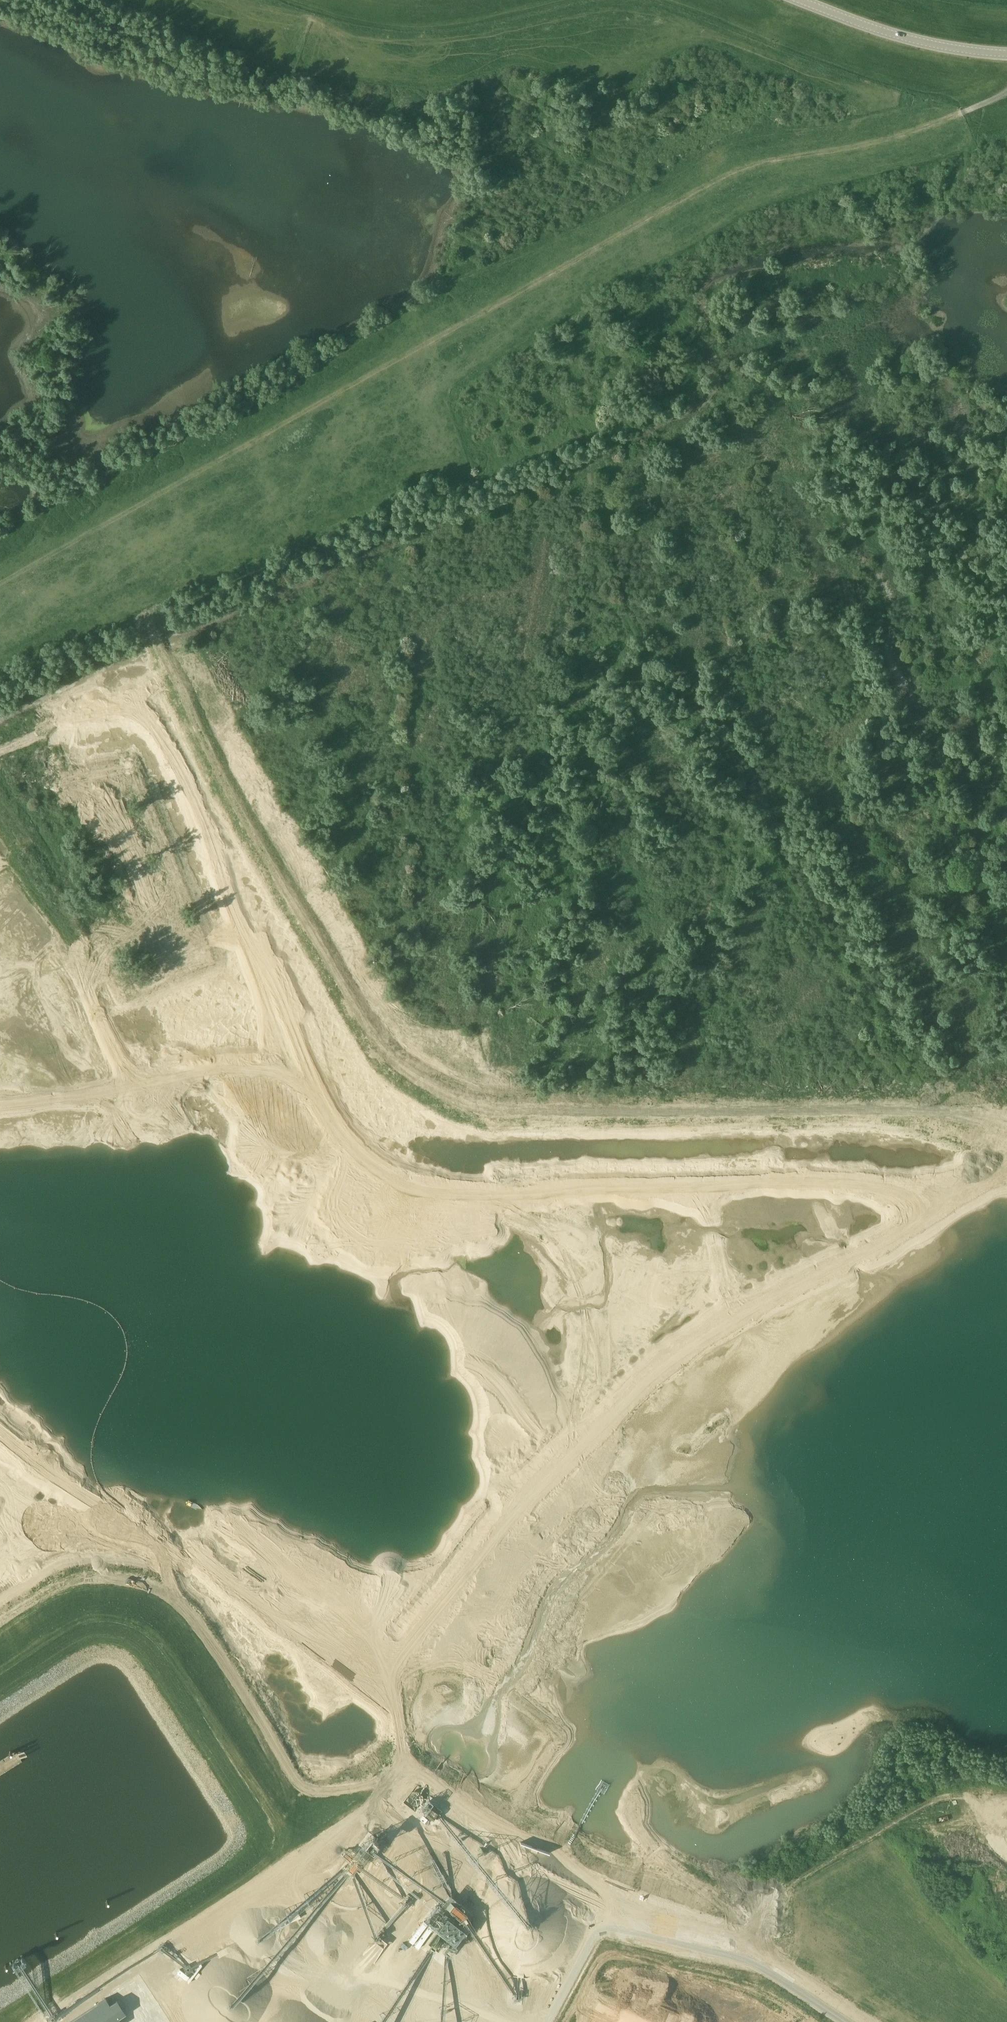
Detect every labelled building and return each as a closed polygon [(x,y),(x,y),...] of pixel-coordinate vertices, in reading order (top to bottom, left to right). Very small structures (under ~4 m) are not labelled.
[(124,2002),(119,1995),(113,2000),(106,1991),(65,2020),(66,2021),(115,2021),(124,2015),(118,2007),(124,2002)]
